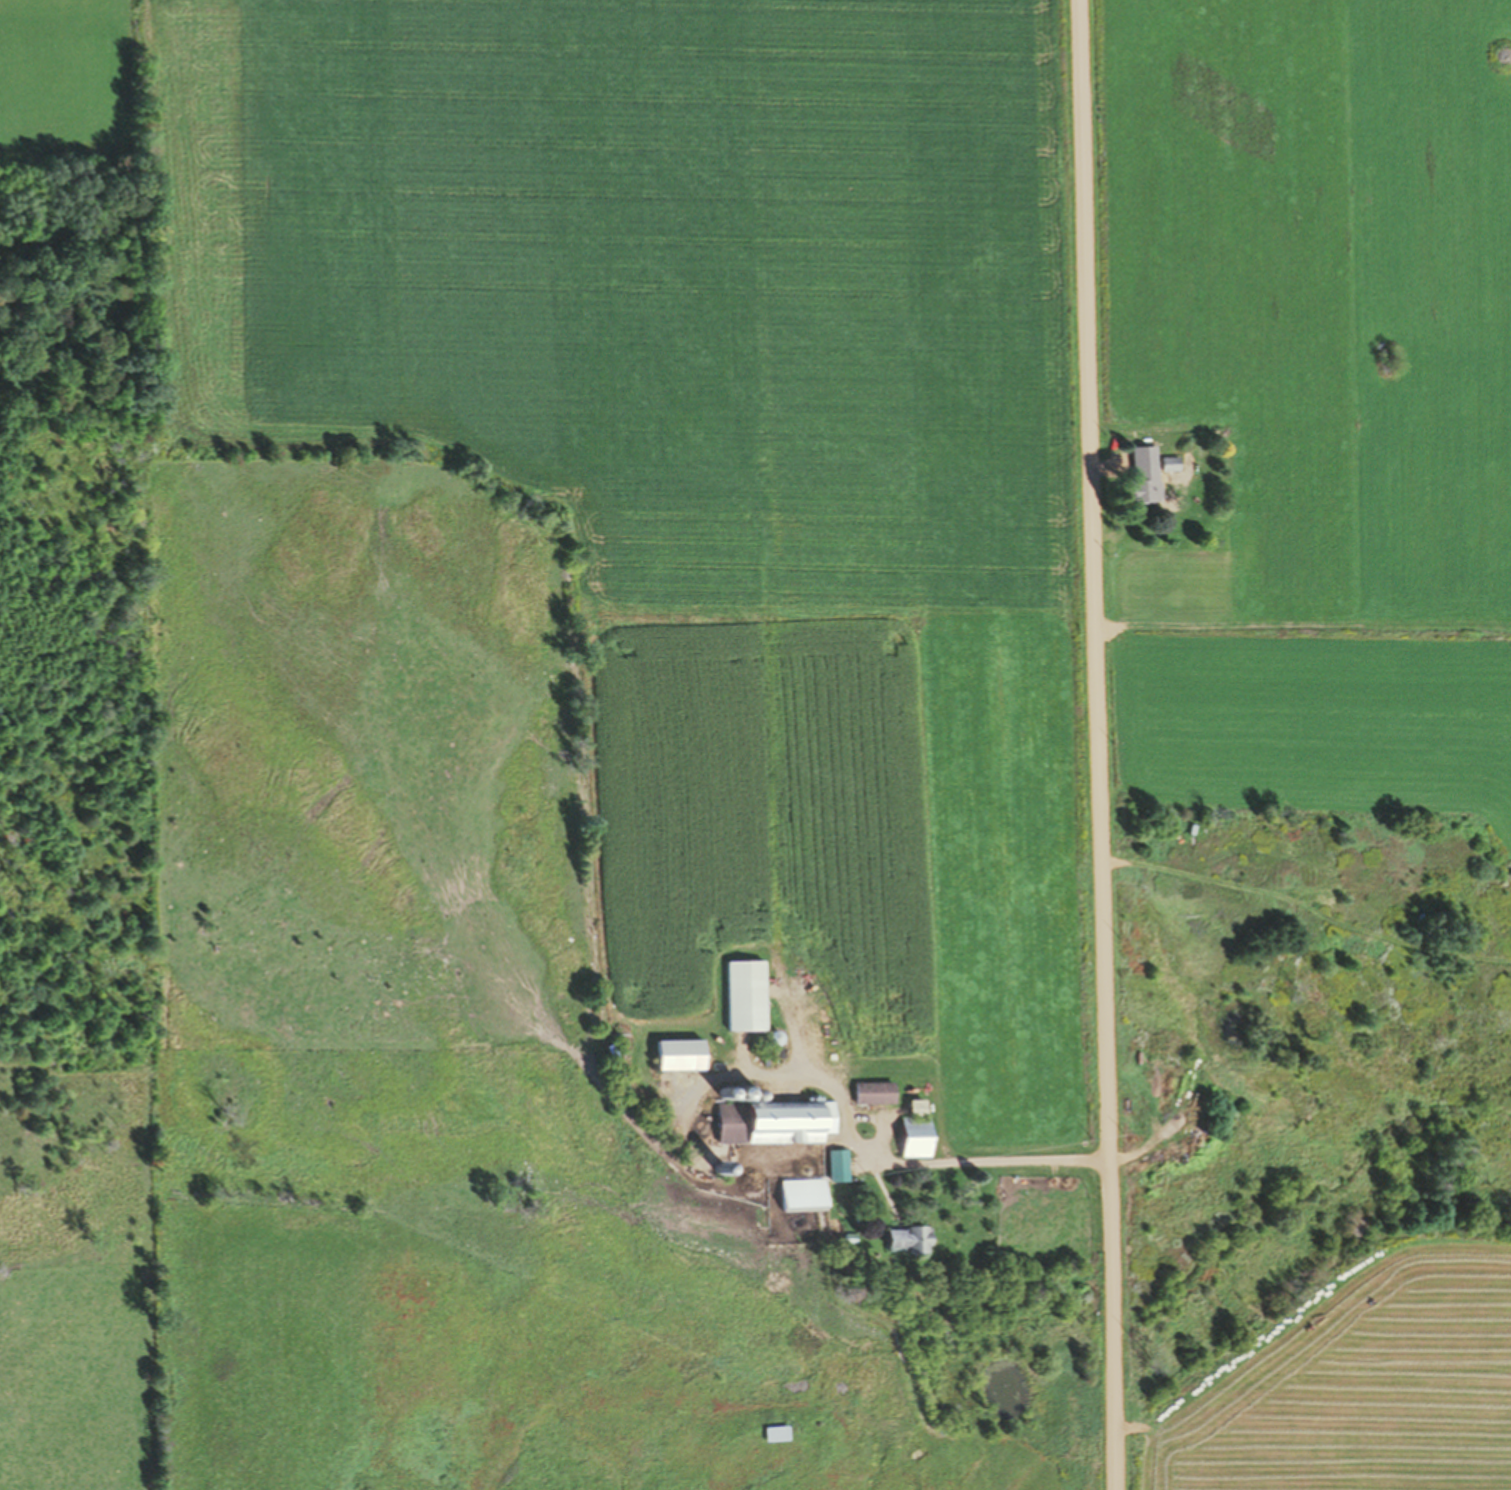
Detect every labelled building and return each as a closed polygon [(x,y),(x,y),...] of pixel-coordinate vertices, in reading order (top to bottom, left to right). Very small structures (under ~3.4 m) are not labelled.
[(1161,471),(1178,471),(1178,458),(1161,458),(1161,471)] [(1159,503),(1159,480),(1129,480),(1129,503),(1159,503)] [(763,1030),(763,960),(726,960),(726,1030),(763,1030)] [(656,1039),(656,1069),(702,1069),(702,1039),(656,1039)] [(893,1082),(854,1082),(854,1104),(893,1104),(893,1082)] [(1170,1088),(1170,1116),(1184,1116),(1185,1088),(1170,1088)] [(1164,1089),(1153,1089),(1153,1112),(1164,1112),(1164,1089)] [(923,1099),(909,1099),(909,1114),(923,1114),(923,1099)] [(834,1101),(716,1102),(717,1143),(821,1142),(821,1133),(834,1133),(834,1101)] [(900,1157),(928,1157),(928,1117),(900,1117),(900,1157)] [(846,1149),(827,1149),(827,1182),(846,1182),(846,1149)] [(780,1179),(780,1207),(824,1207),(824,1179),(780,1179)] [(928,1252),(928,1226),(885,1226),(885,1252),(928,1252)] [(787,1427),(764,1428),(764,1442),(787,1442),(787,1427)]
